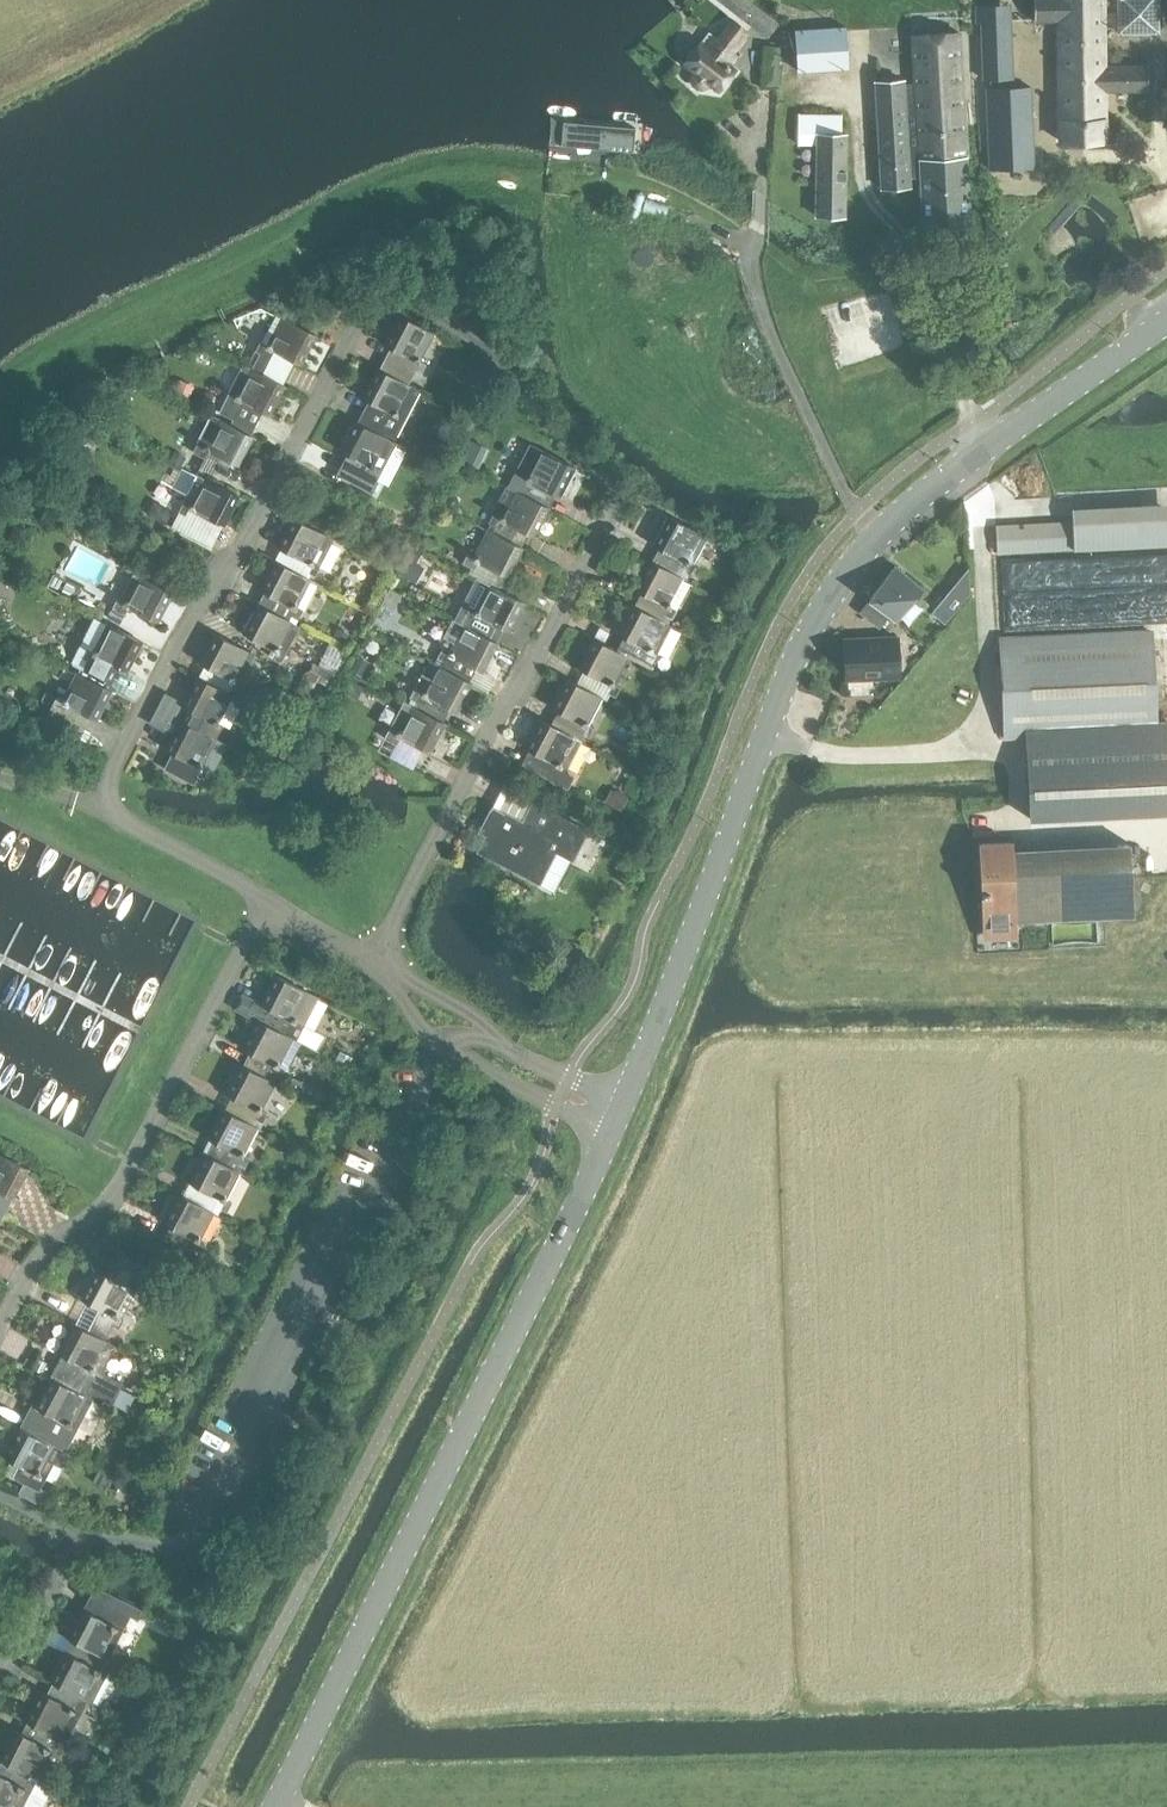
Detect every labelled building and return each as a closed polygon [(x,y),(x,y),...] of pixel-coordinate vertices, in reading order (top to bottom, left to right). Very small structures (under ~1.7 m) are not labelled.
[(766,37),(778,21),(751,0),(718,0),(766,37)] [(1034,20),(1058,20),(1059,139),(1106,139),(1105,89),(1148,89),(1147,65),(1105,65),(1104,0),(1034,0),(1034,20)] [(1118,27),(1159,28),(1160,0),(1118,0),(1118,27)] [(710,85),(718,92),(737,68),(731,63),(738,54),(734,51),(748,32),(731,19),(717,37),(714,35),(706,45),(701,42),(683,64),(691,70),(691,77),(693,83),(699,87),(704,87),(710,85)] [(980,78),(990,78),(991,87),(987,88),(990,168),(1034,166),(1031,86),(1001,87),(1001,78),(1012,77),(1010,19),(977,19),(980,78)] [(786,35),(788,74),(840,70),(838,32),(786,35)] [(874,80),(877,124),(907,122),(907,134),(967,131),(960,33),(912,36),(915,87),(904,88),(904,79),(874,80)] [(628,156),(630,123),(560,119),(558,151),(628,156)] [(920,175),(923,228),(970,226),(968,175),(968,155),(967,131),(907,134),(907,122),(877,124),(880,175),(881,187),(911,185),(910,175),(920,175)] [(843,216),(846,216),(846,175),(846,133),(816,133),(816,175),(815,215),(840,216),(843,216)] [(390,347),(378,367),(407,382),(415,369),(420,371),(425,363),(418,360),(432,332),(398,313),(382,343),(390,347)] [(260,340),(253,352),(288,371),(294,360),(301,364),(316,334),(281,315),(266,344),(260,340)] [(243,363),(222,403),(256,423),(262,412),(266,414),(282,385),(281,384),(288,371),(253,352),(245,364),(243,363)] [(367,400),(356,421),(385,436),(386,434),(395,439),(421,389),(407,382),(378,367),(376,366),(360,396),(367,400)] [(256,423),(222,403),(215,415),(217,416),(203,445),(197,442),(192,451),(204,457),(209,450),(238,465),(253,435),(250,433),(256,423)] [(397,442),(385,436),(356,421),(354,419),(338,449),(347,454),(336,473),(372,493),(379,480),(377,479),(397,442)] [(520,485),(517,490),(546,505),(553,492),(561,496),(576,467),(540,447),(524,476),(518,472),(513,481),(520,485)] [(178,510),(171,524),(211,545),(222,524),(223,524),(239,494),(197,473),(178,510)] [(493,524),(490,529),(519,545),(526,531),(533,535),(548,506),(546,505),(517,490),(507,484),(487,521),(493,524)] [(1072,508),(1072,521),(1074,548),(1166,543),(1166,502),(1072,508)] [(284,549),(278,561),(306,576),(308,571),(314,574),(319,565),(333,537),(292,515),(276,545),(284,549)] [(657,547),(651,559),(680,575),(683,570),(689,573),(694,563),(686,560),(701,533),(666,515),(651,543),(657,547)] [(1070,520),(995,523),(996,552),(1072,549),(1070,520)] [(468,573),(476,577),(477,575),(493,584),(500,573),(507,576),(522,546),(519,545),(490,529),(487,527),(472,556),(466,552),(461,562),(471,567),(468,573)] [(1006,554),(1007,587),(1049,585),(1050,603),(1034,604),(1033,603),(1013,604),(1013,620),(1166,614),(1166,548),(1006,554)] [(752,560),(743,555),(739,564),(747,568),(752,560)] [(397,571),(413,580),(422,565),(406,556),(397,571)] [(640,591),(633,604),(665,621),(666,621),(668,616),(671,618),(676,608),(678,609),(691,583),(682,579),(683,576),(680,575),(651,559),(648,558),(633,587),(640,591)] [(309,577),(306,576),(278,561),(274,559),(259,588),(294,606),(309,577)] [(922,588),(896,566),(870,599),(888,614),(896,620),(922,588)] [(934,609),(946,619),(970,590),(968,567),(934,609)] [(122,600),(117,597),(111,607),(123,615),(129,606),(157,621),(173,591),(137,572),(122,600)] [(476,577),(454,619),(463,625),(464,623),(494,640),(501,626),(508,630),(524,600),(493,584),(477,575),(476,577)] [(393,611),(402,594),(389,587),(380,604),(393,611)] [(860,611),(879,626),(888,614),(870,599),(860,611)] [(298,625),(292,622),(293,621),(258,602),(242,632),(277,650),(273,657),(279,661),(284,653),(298,625)] [(631,602),(615,632),(622,636),(615,649),(626,654),(625,655),(643,665),(647,659),(653,662),(673,625),(665,621),(633,604),(631,602)] [(297,618),(302,609),(295,605),(290,614),(297,618)] [(80,667),(78,672),(109,688),(121,666),(127,669),(141,640),(94,616),(70,662),(80,667)] [(442,647),(433,661),(436,662),(469,680),(476,667),(482,671),(498,641),(494,640),(464,623),(463,625),(454,619),(452,618),(442,636),(453,643),(448,651),(442,647)] [(1030,819),(1166,813),(1166,728),(1154,729),(1150,630),(1000,637),(1004,736),(1026,735),(1030,819)] [(258,655),(248,649),(214,631),(198,661),(228,677),(224,683),(238,692),(258,655)] [(584,670),(578,683),(601,695),(607,698),(610,693),(614,696),(619,686),(611,682),(625,655),(626,654),(615,649),(592,636),(576,666),(584,670)] [(896,636),(843,638),(845,677),(898,675),(896,636)] [(415,699),(413,704),(441,719),(449,707),(456,710),(471,681),(469,680),(436,662),(433,661),(430,660),(410,697),(415,699)] [(112,689),(109,688),(78,672),(76,670),(61,699),(56,696),(38,727),(51,734),(55,726),(76,738),(89,715),(96,719),(112,689)] [(166,693),(158,708),(214,736),(221,724),(216,721),(231,693),(196,675),(182,701),(166,693)] [(556,710),(550,722),(579,739),(582,734),(588,737),(593,727),(586,723),(601,695),(578,683),(566,676),(550,706),(556,710)] [(441,719),(413,704),(404,699),(389,727),(383,736),(388,739),(385,746),(415,761),(422,748),(429,752),(445,722),(441,719)] [(214,736),(158,708),(148,724),(169,736),(163,748),(171,752),(165,763),(192,780),(195,773),(202,778),(208,769),(212,771),(227,742),(214,736)] [(582,740),(579,739),(550,722),(540,717),(523,746),(553,763),(545,776),(564,786),(568,779),(563,776),(582,740)] [(489,826),(476,851),(539,884),(556,852),(571,859),(587,829),(531,800),(521,820),(496,807),(487,824),(489,826)] [(1010,848),(1009,840),(979,842),(982,888),(980,888),(981,896),(987,896),(989,936),(1014,935),(1013,920),(1133,914),(1130,843),(1010,848)] [(256,1017),(257,1018),(291,1036),(297,1039),(319,996),(309,991),(274,974),(260,1002),(263,1004),(256,1017)] [(248,1051),(242,1065),(274,1081),(275,1081),(282,1068),(276,1065),(291,1036),(257,1018),(242,1047),(248,1051)] [(231,1095),(224,1108),(257,1125),(260,1127),(267,1112),(260,1108),(274,1081),(242,1065),(238,1063),(224,1092),(231,1095)] [(213,1140),(206,1153),(239,1170),(238,1171),(242,1173),(250,1158),(242,1154),(257,1125),(224,1108),(222,1107),(206,1136),(213,1140)] [(189,1181),(182,1194),(212,1209),(212,1210),(218,1213),(221,1208),(226,1211),(231,1203),(223,1198),(238,1171),(239,1170),(206,1153),(204,1151),(188,1181),(189,1181)] [(7,1194),(13,1197),(28,1167),(0,1152),(0,1207),(7,1194)] [(212,1209),(182,1194),(178,1192),(162,1222),(198,1240),(194,1248),(201,1252),(205,1242),(199,1239),(198,1236),(212,1210),(212,1209)] [(87,1301),(76,1323),(103,1337),(111,1324),(117,1326),(122,1317),(121,1317),(136,1289),(95,1267),(80,1297),(87,1301)] [(65,1355),(53,1377),(93,1398),(95,1394),(112,1403),(123,1383),(106,1374),(104,1367),(116,1344),(103,1337),(76,1323),(73,1321),(57,1351),(65,1355)] [(35,1406),(22,1429),(61,1450),(62,1449),(64,1445),(67,1446),(93,1398),(53,1377),(50,1375),(34,1405),(35,1406)] [(61,1450),(22,1429),(19,1427),(3,1455),(21,1465),(14,1477),(23,1482),(18,1493),(40,1504),(47,1490),(41,1487),(53,1463),(69,1468),(75,1456),(62,1449),(61,1450)] [(65,1634),(72,1638),(100,1653),(109,1657),(130,1616),(137,1619),(141,1610),(123,1600),(111,1622),(81,1606),(65,1634)] [(48,1678),(52,1680),(80,1695),(81,1696),(91,1702),(113,1659),(109,1657),(100,1653),(72,1638),(66,1650),(64,1649),(48,1678)] [(27,1720),(55,1735),(63,1740),(85,1703),(78,1699),(80,1695),(52,1680),(46,1692),(40,1688),(23,1718),(27,1720)] [(1,1758),(30,1773),(34,1775),(49,1747),(55,1750),(60,1742),(53,1738),(55,1735),(27,1720),(21,1732),(14,1728),(0,1753),(0,1757),(1,1758)] [(29,1789),(34,1781),(27,1777),(30,1773),(1,1758),(0,1761),(0,1806),(20,1806),(29,1789)]
